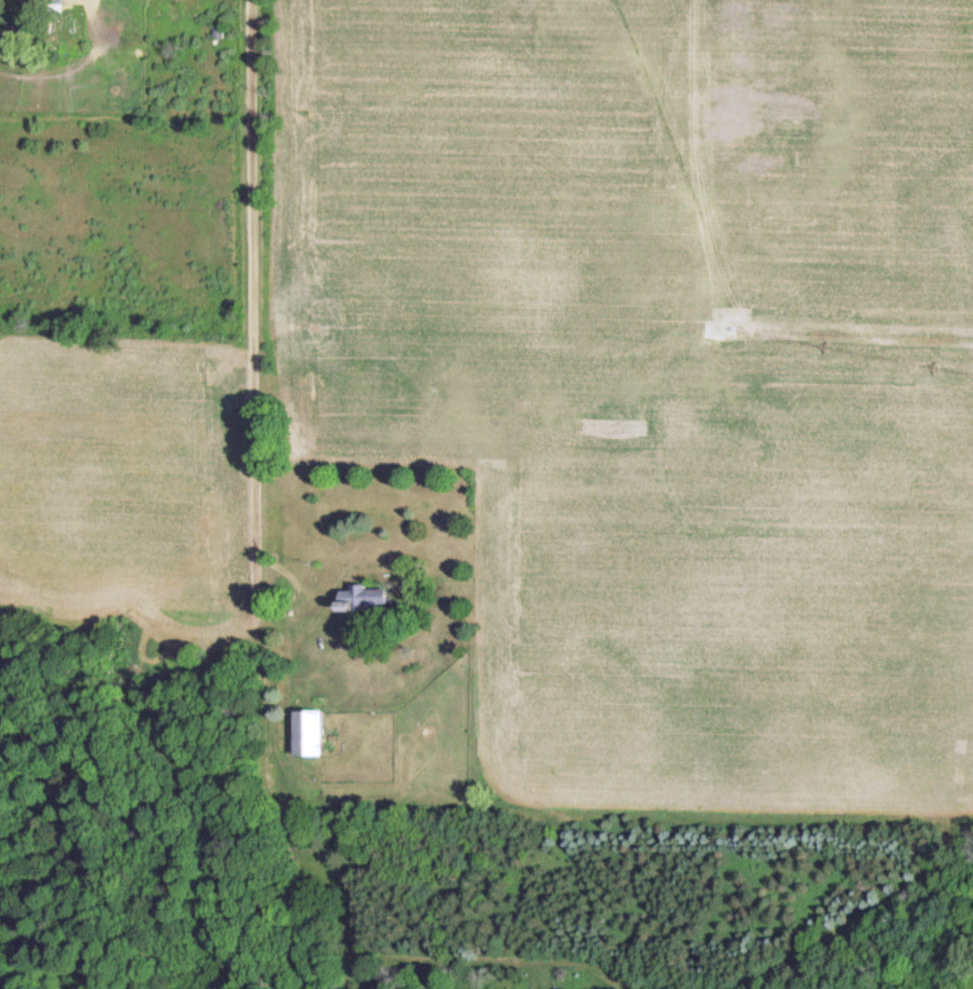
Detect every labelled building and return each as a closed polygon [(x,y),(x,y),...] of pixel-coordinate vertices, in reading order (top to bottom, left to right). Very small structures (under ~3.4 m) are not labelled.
[(341,611),(389,610),(388,588),(367,589),(367,587),(340,588),(341,611)] [(296,710),(296,756),(325,756),(325,710),(296,710)]
